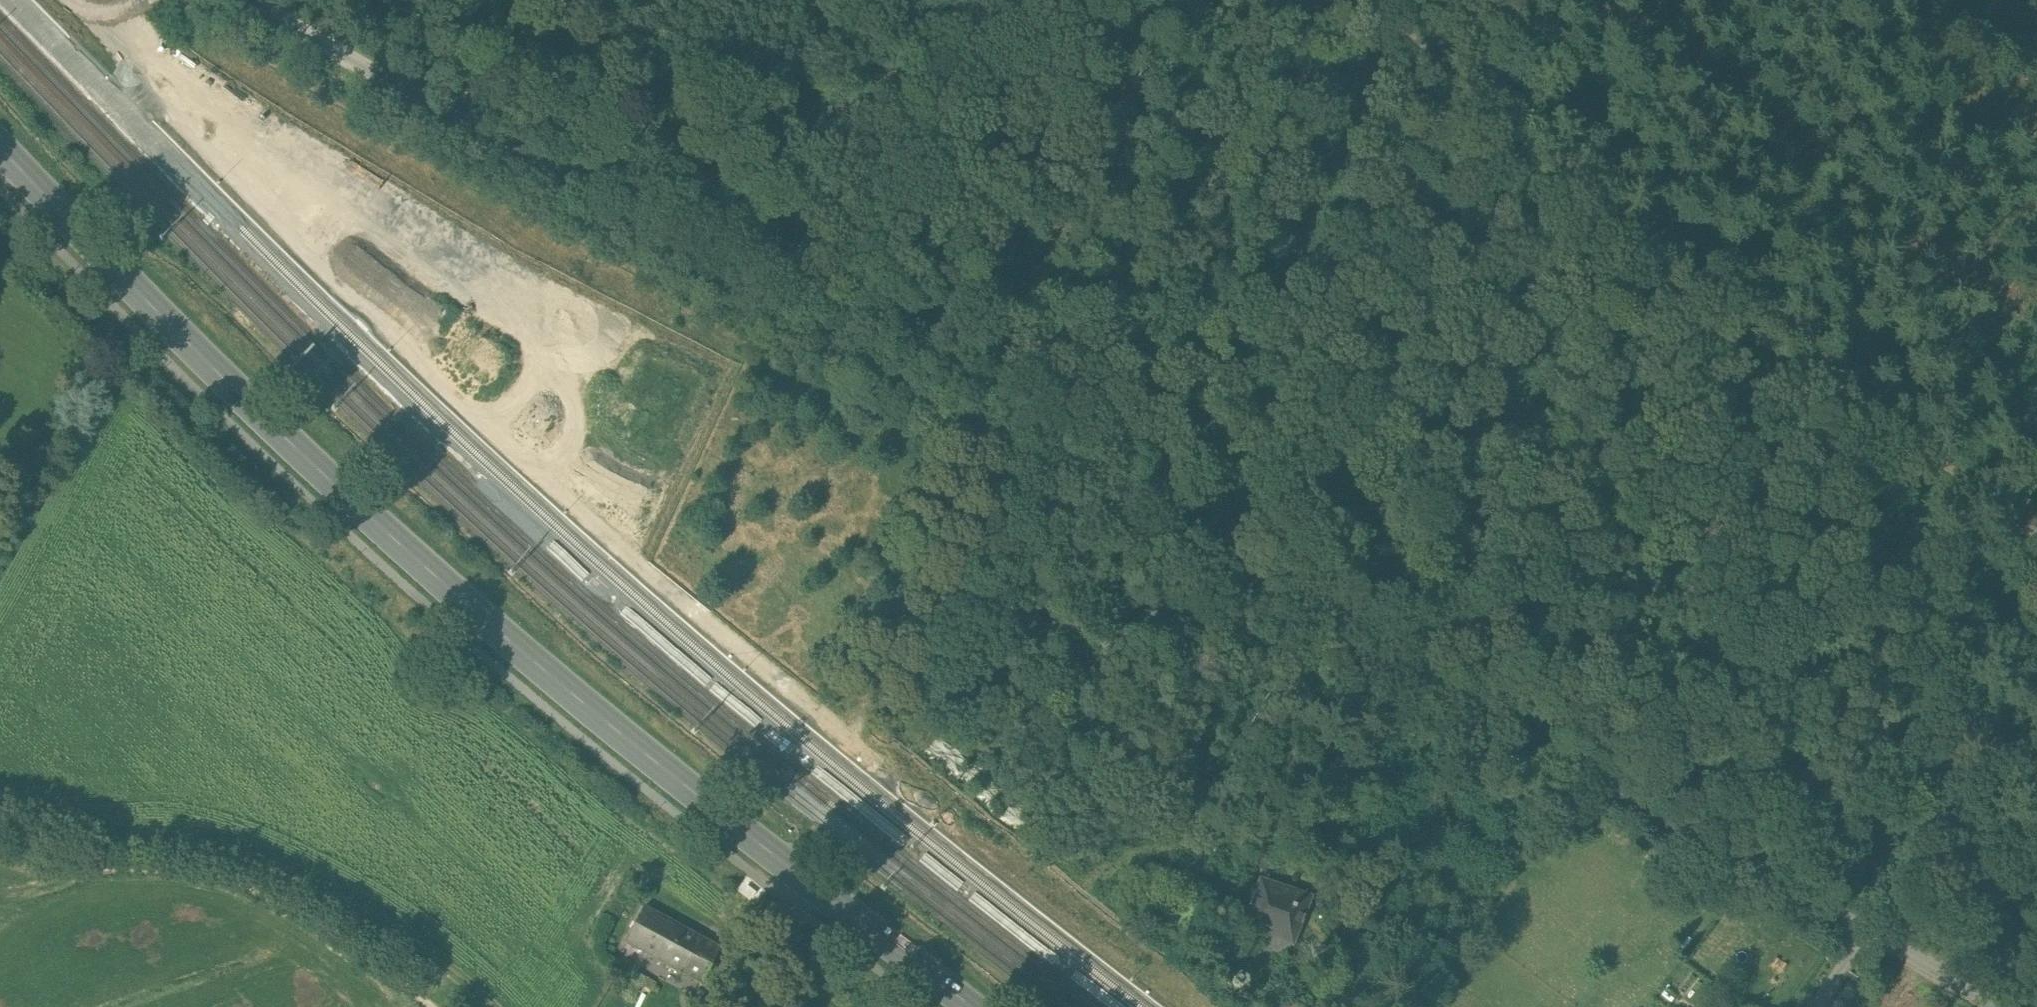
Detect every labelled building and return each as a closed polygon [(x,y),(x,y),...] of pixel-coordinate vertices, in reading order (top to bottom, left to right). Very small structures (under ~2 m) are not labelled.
[(1312,895),(1262,877),(1243,932),(1264,940),(1260,952),(1289,962),(1312,895)] [(723,943),(645,903),(625,942),(703,982),(723,943)]
